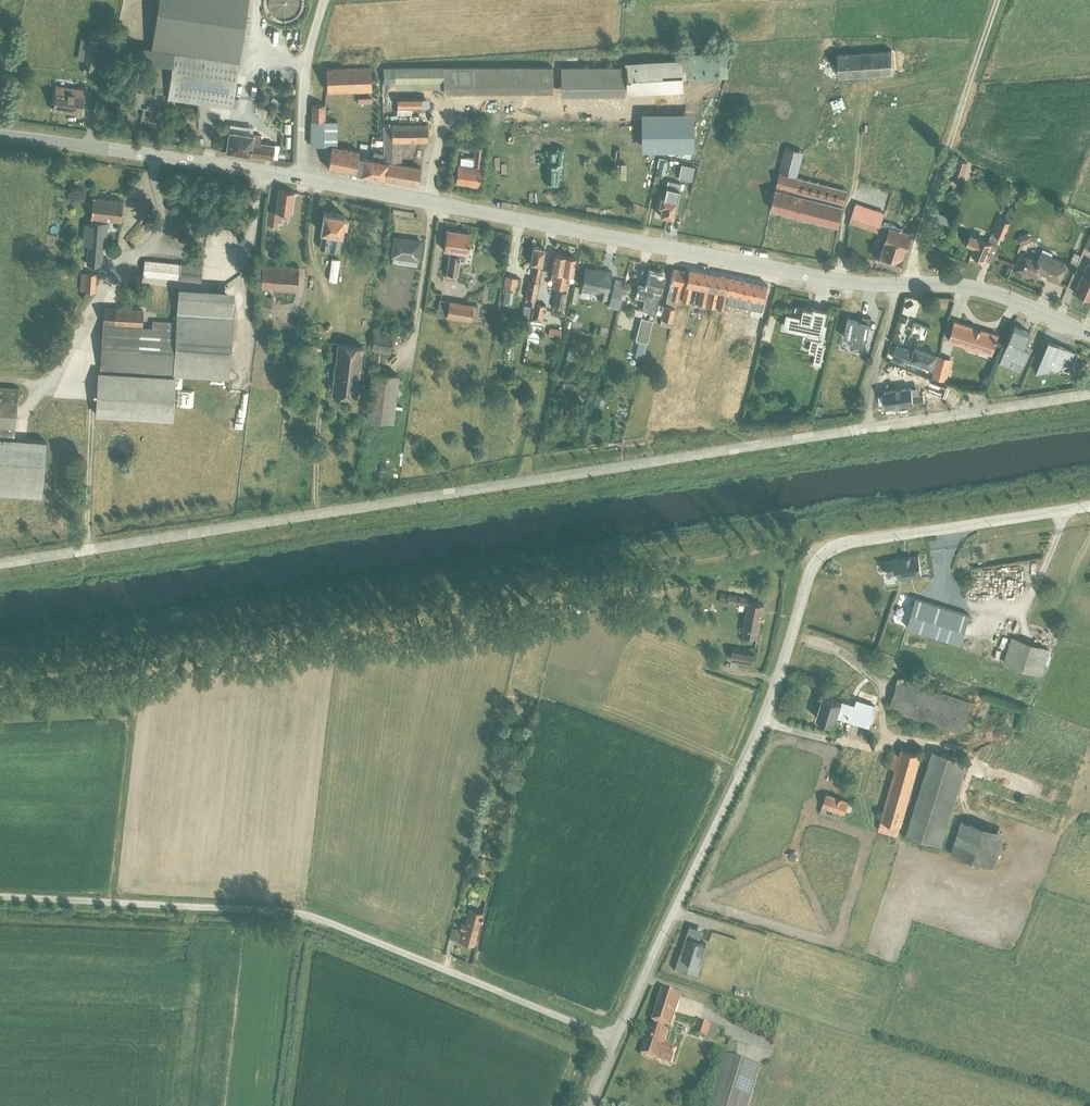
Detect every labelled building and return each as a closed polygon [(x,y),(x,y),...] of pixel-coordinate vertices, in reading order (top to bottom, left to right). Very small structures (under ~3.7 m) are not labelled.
[(152,48),(174,52),(239,61),(248,0),(159,0),(152,48)] [(91,29),(89,39),(99,41),(101,31),(91,29)] [(93,74),(99,41),(89,39),(83,72),(93,74)] [(239,61),(174,52),(152,48),(139,47),(137,59),(172,65),(167,97),(232,106),(239,61)] [(680,47),(624,50),(626,93),(683,90),(682,78),(695,77),(695,79),(729,76),(728,52),(680,54),(680,47)] [(892,50),(838,53),(840,77),(894,73),(892,50)] [(371,66),(327,67),(327,91),(372,90),(371,66)] [(552,66),(384,67),(384,82),(396,82),(396,87),(444,87),(444,92),(552,91),(552,66)] [(624,66),(561,67),(561,95),(624,94),(624,66)] [(155,87),(154,97),(164,98),(166,89),(155,87)] [(55,91),(52,109),(82,113),(85,90),(75,88),(74,94),(55,91)] [(136,91),(134,106),(140,107),(143,92),(136,91)] [(429,98),(397,97),(398,106),(429,106),(429,98)] [(326,104),(312,104),(311,145),(333,145),(336,145),(339,121),(325,120),(326,104)] [(143,107),(140,122),(149,124),(152,109),(143,107)] [(229,130),(252,133),(253,126),(230,123),(229,130)] [(388,161),(385,178),(419,184),(422,167),(402,163),(402,156),(404,156),(404,154),(402,153),(402,142),(428,141),(428,123),(392,123),(392,124),(384,125),(384,152),(384,160),(388,161)] [(252,133),(229,130),(226,151),(273,158),(275,144),(261,142),(262,135),(254,134),(252,133)] [(355,172),(358,156),(359,151),(332,146),(332,148),(325,147),(324,155),(330,157),(328,167),(332,168),(355,172)] [(458,163),(456,182),(479,185),(485,148),(475,146),(474,157),(466,156),(465,164),(458,163)] [(787,147),(771,209),(839,226),(844,206),(794,193),(795,191),(844,204),(847,190),(798,177),(804,152),(787,147)] [(279,150),(278,157),(285,158),(286,151),(279,150)] [(364,157),(361,174),(385,178),(388,161),(384,160),(384,152),(373,150),(372,158),(364,157)] [(358,156),(355,172),(361,174),(364,157),(358,156)] [(960,159),(956,171),(965,173),(968,162),(960,159)] [(660,160),(658,173),(665,174),(668,161),(660,160)] [(661,196),(659,206),(662,207),(660,215),(673,218),(682,180),(670,178),(667,191),(668,192),(667,197),(661,196)] [(267,209),(266,223),(277,225),(277,221),(282,221),(283,212),(291,213),(294,192),(279,189),(275,210),(267,209)] [(85,223),(83,244),(88,244),(87,264),(102,265),(105,227),(110,228),(111,219),(121,220),(123,199),(93,197),(91,218),(101,219),(101,223),(90,223),(85,223)] [(512,203),(510,209),(520,212),(522,207),(512,203)] [(856,203),(850,222),(878,232),(885,212),(856,203)] [(971,234),(967,244),(975,247),(972,253),(979,256),(978,258),(985,261),(986,259),(994,262),(1012,222),(1010,221),(1016,208),(1010,205),(1005,219),(1001,217),(994,234),(992,233),(989,241),(971,234)] [(322,231),(319,247),(340,250),(343,229),(347,230),(349,221),(344,221),(345,215),(324,211),(321,231),(322,231)] [(937,212),(935,219),(950,224),(953,217),(937,212)] [(145,214),(141,220),(150,228),(155,222),(145,214)] [(889,232),(879,262),(900,269),(911,235),(903,232),(904,228),(884,222),(882,229),(889,232)] [(447,229),(444,250),(449,251),(448,254),(450,254),(446,277),(457,279),(460,256),(461,256),(462,253),(468,253),(471,233),(447,229)] [(1019,235),(1017,240),(1023,243),(1030,240),(1033,234),(1027,231),(1019,235)] [(393,256),(392,262),(417,265),(418,260),(419,260),(421,241),(395,237),(392,256),(393,256)] [(534,305),(534,302),(545,248),(533,245),(530,262),(534,263),(532,280),(529,280),(525,297),(529,298),(528,304),(534,305)] [(1053,254),(1042,250),(1038,259),(1021,252),(1013,270),(1029,277),(1033,275),(1038,277),(1039,277),(1040,277),(1040,276),(1042,273),(1044,272),(1045,273),(1049,274),(1047,277),(1060,282),(1068,263),(1052,256),(1053,254)] [(1075,251),(1070,263),(1076,265),(1081,254),(1075,251)] [(559,288),(565,256),(554,254),(551,271),(552,272),(551,279),(554,280),(553,286),(559,288)] [(565,256),(559,288),(567,289),(568,282),(569,282),(569,275),(573,276),(577,258),(565,256)] [(332,258),(329,280),(337,281),(340,259),(332,258)] [(145,259),(143,275),(201,281),(202,265),(145,259)] [(1075,292),(1077,293),(1089,299),(1089,263),(1088,262),(1075,292)] [(263,263),(261,287),(297,290),(299,266),(263,263)] [(586,268),(581,290),(597,293),(596,297),(607,299),(612,271),(600,269),(600,270),(596,269),(596,268),(595,268),(595,270),(586,268)] [(667,299),(678,301),(685,272),(675,269),(671,283),(667,299)] [(697,288),(700,271),(689,269),(682,301),(689,303),(692,287),(697,288)] [(641,317),(635,339),(638,340),(636,347),(646,350),(664,274),(650,271),(646,287),(640,285),(637,298),(644,299),(642,309),(650,311),(648,318),(641,317)] [(700,271),(697,288),(701,288),(697,304),(705,306),(708,290),(711,273),(700,271)] [(81,272),(80,291),(95,292),(96,273),(81,272)] [(711,273),(708,290),(711,291),(708,306),(715,308),(718,292),(720,275),(711,273)] [(505,275),(503,288),(516,290),(519,277),(505,275)] [(720,275),(718,292),(720,292),(717,307),(724,309),(727,294),(730,277),(720,275)] [(730,277),(727,294),(730,294),(727,310),(735,311),(738,296),(740,279),(730,277)] [(616,278),(608,306),(618,309),(625,281),(616,278)] [(738,296),(735,311),(736,312),(744,313),(747,298),(749,281),(740,279),(738,296)] [(747,298),(744,313),(752,315),(756,299),(759,283),(749,281),(747,298)] [(759,283),(756,299),(758,300),(755,315),(762,317),(768,285),(759,283)] [(104,306),(100,368),(173,372),(173,375),(229,379),(234,290),(179,287),(177,321),(153,320),(152,327),(143,326),(144,309),(104,306)] [(556,289),(552,306),(564,309),(567,292),(556,289)] [(505,290),(503,302),(512,303),(513,291),(505,290)] [(260,292),(259,304),(272,305),(273,297),(264,296),(264,292),(260,292)] [(447,315),(449,301),(440,299),(437,313),(447,315)] [(664,305),(662,316),(661,318),(662,318),(660,325),(671,327),(678,301),(667,299),(666,305),(664,305)] [(449,301),(447,315),(446,316),(471,320),(471,319),(477,320),(480,306),(473,305),(474,304),(450,300),(449,301)] [(531,318),(529,331),(527,341),(538,343),(542,321),(545,304),(534,302),(534,305),(531,318)] [(524,304),(522,315),(529,317),(531,306),(524,304)] [(662,316),(664,305),(659,304),(656,314),(662,316)] [(787,312),(784,327),(808,332),(807,337),(811,338),(809,352),(815,353),(813,364),(821,365),(826,344),(824,343),(828,325),(825,325),(828,310),(811,307),(811,309),(804,307),(804,308),(796,306),(794,314),(787,312)] [(262,307),(261,323),(274,324),(276,308),(262,307)] [(848,319),(844,337),(852,339),(850,346),(865,349),(872,317),(863,316),(862,322),(848,319)] [(529,331),(531,318),(524,317),(522,330),(529,331)] [(757,320),(751,340),(761,342),(766,322),(757,320)] [(955,321),(949,340),(993,354),(999,335),(955,321)] [(1015,326),(1000,361),(1010,365),(1013,359),(1024,363),(1030,350),(1024,347),(1030,333),(1031,333),(1029,332),(1015,326)] [(372,346),(372,349),(390,352),(393,334),(374,331),(372,346)] [(1043,357),(1049,343),(1042,339),(1035,354),(1043,357)] [(673,362),(679,344),(669,341),(664,359),(673,362)] [(1049,343),(1043,357),(1037,370),(1051,367),(1050,366),(1062,364),(1062,363),(1072,361),(1072,360),(1076,351),(1071,349),(1050,341),(1049,343)] [(372,349),(372,346),(337,343),(331,393),(349,395),(348,404),(356,405),(360,368),(370,369),(372,349)] [(933,367),(937,354),(915,345),(913,350),(897,344),(893,357),(923,367),(924,364),(933,367)] [(570,345),(566,359),(575,361),(578,347),(570,345)] [(937,354),(933,367),(935,368),(933,377),(947,380),(950,369),(951,369),(954,359),(937,354)] [(892,371),(893,368),(886,365),(880,383),(879,389),(882,406),(896,404),(893,387),(884,388),(884,384),(888,385),(893,371),(892,371)] [(98,371),(96,415),(173,420),(175,376),(98,371)] [(372,371),(368,418),(393,420),(399,374),(372,371)] [(922,377),(919,384),(938,391),(941,384),(922,377)] [(14,438),(19,387),(0,385),(0,437),(14,438)] [(595,402),(594,404),(603,407),(609,390),(600,386),(595,402)] [(908,392),(896,394),(898,404),(921,400),(919,388),(914,389),(913,386),(907,387),(908,392)] [(0,437),(0,494),(42,498),(47,441),(0,437)] [(905,558),(885,561),(885,564),(885,565),(885,569),(886,569),(887,573),(897,571),(899,579),(923,575),(919,554),(918,554),(918,555),(910,557),(910,555),(910,556),(910,557),(905,558),(905,556),(905,558)] [(721,592),(720,601),(748,606),(742,634),(758,637),(764,604),(749,602),(750,598),(721,592)] [(900,593),(892,620),(952,639),(955,626),(960,627),(963,615),(958,613),(959,611),(900,593)] [(580,603),(559,605),(560,612),(562,611),(570,610),(571,613),(581,611),(580,603)] [(590,608),(581,609),(582,618),(591,617),(590,608)] [(438,626),(440,637),(454,635),(452,624),(438,626)] [(1012,636),(1004,662),(1043,675),(1051,648),(1048,647),(1048,648),(1045,647),(1045,646),(1012,636)] [(733,648),(731,659),(754,664),(756,653),(733,648)] [(928,673),(925,681),(939,686),(941,682),(935,680),(937,676),(928,673)] [(899,678),(889,709),(961,732),(971,701),(899,678)] [(824,696),(817,718),(836,724),(838,717),(869,727),(876,705),(857,699),(855,706),(824,696)] [(881,820),(878,831),(897,836),(900,825),(901,825),(922,754),(901,749),(900,754),(892,752),(888,767),(895,768),(880,819),(881,820)] [(933,750),(906,833),(941,844),(968,761),(933,750)] [(827,793),(820,813),(843,821),(846,812),(851,813),(854,803),(849,802),(849,801),(827,793)] [(962,819),(951,853),(995,867),(1006,832),(971,821),(971,822),(962,819)] [(472,848),(469,857),(477,859),(479,850),(472,848)] [(1011,858),(1006,875),(1014,877),(1019,860),(1011,858)] [(463,931),(460,941),(474,945),(482,920),(483,917),(482,917),(483,913),(469,909),(465,923),(462,922),(460,928),(459,930),(463,931)] [(686,937),(700,941),(703,930),(690,925),(686,937)] [(459,930),(460,928),(452,927),(449,938),(460,941),(463,931),(459,930)] [(700,941),(686,937),(684,945),(686,945),(683,953),(681,952),(675,970),(686,974),(690,961),(700,964),(704,952),(703,952),(706,943),(700,941)] [(662,990),(652,1021),(671,1027),(681,996),(662,990)] [(699,1020),(695,1033),(715,1039),(719,1026),(699,1020)] [(651,1025),(641,1054),(672,1064),(677,1048),(664,1043),(669,1030),(651,1025)] [(708,1105),(748,1105),(761,1065),(724,1054),(708,1105)]
